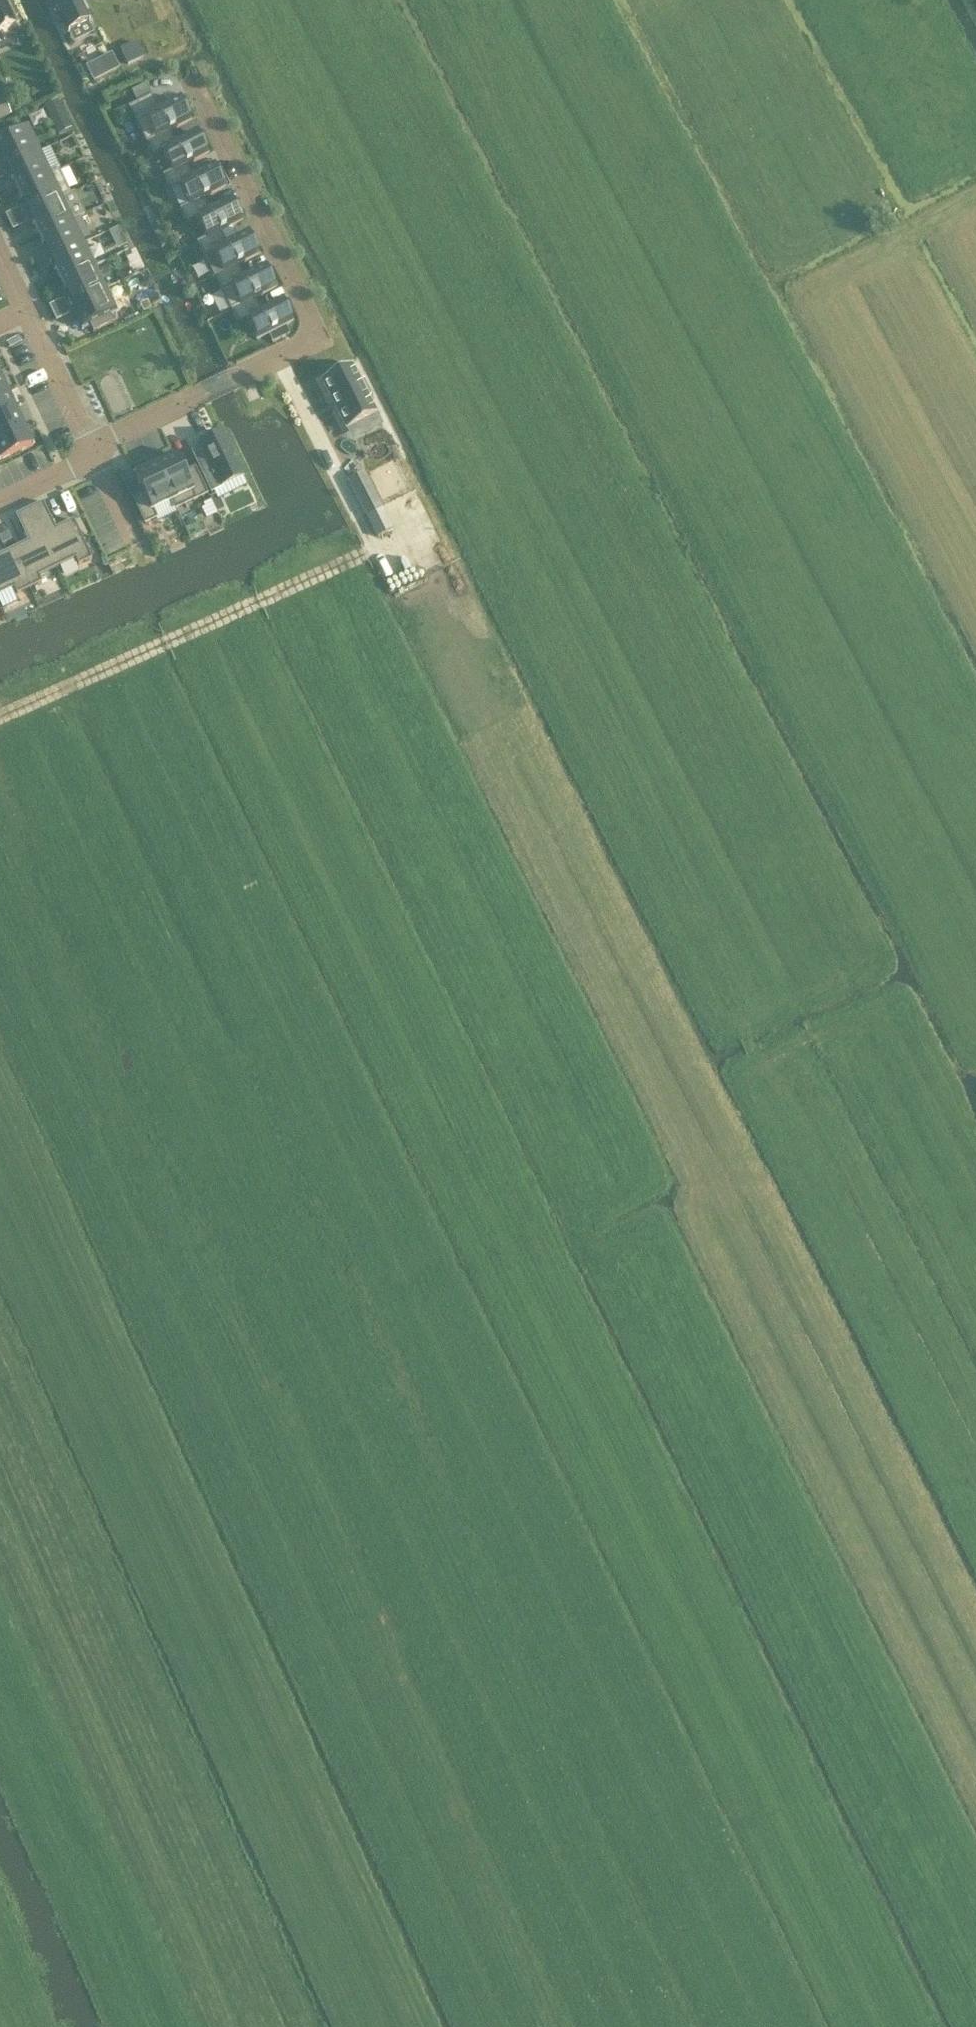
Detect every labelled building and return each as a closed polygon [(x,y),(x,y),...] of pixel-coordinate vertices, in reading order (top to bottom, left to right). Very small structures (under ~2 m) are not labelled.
[(8,46),(1,34),(18,26),(14,18),(17,16),(10,2),(7,3),(5,0),(0,0),(0,50),(8,46)] [(55,9),(51,11),(50,11),(49,11),(54,22),(56,21),(55,21),(60,19),(68,34),(88,24),(89,23),(77,0),(50,0),(55,9)] [(136,42),(120,49),(127,65),(143,58),(136,42)] [(93,82),(118,70),(111,55),(86,68),(93,82)] [(137,104),(151,96),(146,85),(131,93),(137,104)] [(27,95),(17,100),(22,111),(33,105),(27,95)] [(137,104),(128,108),(146,144),(170,132),(190,122),(179,100),(159,111),(151,96),(137,104)] [(0,103),(0,121),(10,116),(3,101),(0,103)] [(57,102),(44,108),(58,137),(71,130),(57,102)] [(28,129),(22,131),(19,125),(0,134),(0,139),(1,141),(0,142),(0,155),(3,161),(0,162),(0,172),(39,152),(28,129)] [(176,144),(170,132),(146,144),(153,158),(162,153),(171,172),(162,177),(163,178),(187,166),(207,155),(196,134),(176,144)] [(50,175),(39,152),(0,172),(4,179),(10,176),(17,191),(50,175)] [(193,178),(187,166),(163,178),(169,190),(170,191),(172,190),(179,187),(180,190),(188,205),(179,210),(180,211),(204,199),(224,189),(213,168),(193,178)] [(59,171),(50,175),(17,191),(24,207),(18,210),(22,217),(61,199),(70,195),(59,171)] [(39,236),(71,220),(61,199),(22,217),(25,225),(32,222),(39,236)] [(210,211),(204,199),(180,211),(187,225),(196,220),(205,239),(196,244),(197,245),(221,233),(241,222),(230,201),(210,211)] [(9,223),(22,217),(18,210),(5,216),(9,223)] [(13,231),(25,225),(22,217),(9,223),(13,231)] [(82,243),(71,220),(39,236),(46,252),(40,255),(44,263),(82,243)] [(107,235),(115,252),(126,247),(117,230),(107,235)] [(227,245),(221,233),(197,245),(214,280),(238,267),(238,266),(258,256),(247,234),(227,245)] [(93,266),(82,243),(44,263),(47,270),(53,267),(61,282),(93,266)] [(104,288),(93,266),(61,282),(68,297),(62,301),(65,307),(104,288)] [(244,278),(238,267),(214,280),(231,312),(255,300),(275,289),(264,268),(244,278)] [(116,313),(104,288),(65,307),(65,308),(69,316),(75,312),(83,329),(89,325),(93,333),(114,323),(110,315),(116,313)] [(261,312),(255,300),(231,312),(238,326),(247,322),(257,341),(268,335),(285,326),(292,323),(281,302),(261,312)] [(62,301),(49,306),(53,314),(65,308),(65,307),(62,301)] [(65,308),(53,314),(56,322),(69,316),(65,308)] [(285,326),(268,335),(272,343),(289,334),(285,326)] [(350,367),(319,382),(345,432),(375,417),(350,367)] [(15,409),(6,391),(0,394),(0,416),(15,409)] [(24,427),(15,409),(0,416),(0,439),(24,427)] [(33,446),(24,427),(0,439),(0,462),(33,446)] [(192,454),(211,493),(242,478),(221,433),(200,444),(202,449),(192,454)] [(175,456),(155,465),(172,501),(171,501),(175,510),(206,495),(194,470),(184,475),(175,456)] [(133,499),(145,524),(156,519),(152,510),(171,501),(172,501),(155,465),(134,475),(144,494),(133,499)] [(378,508),(361,475),(349,481),(366,514),(378,508)] [(43,503),(29,510),(57,568),(75,560),(78,566),(92,560),(73,521),(55,529),(43,503)] [(28,542),(11,551),(29,589),(42,583),(39,577),(57,568),(29,510),(15,517),(28,542)] [(14,589),(17,595),(29,589),(11,551),(0,556),(0,595),(14,589)]
